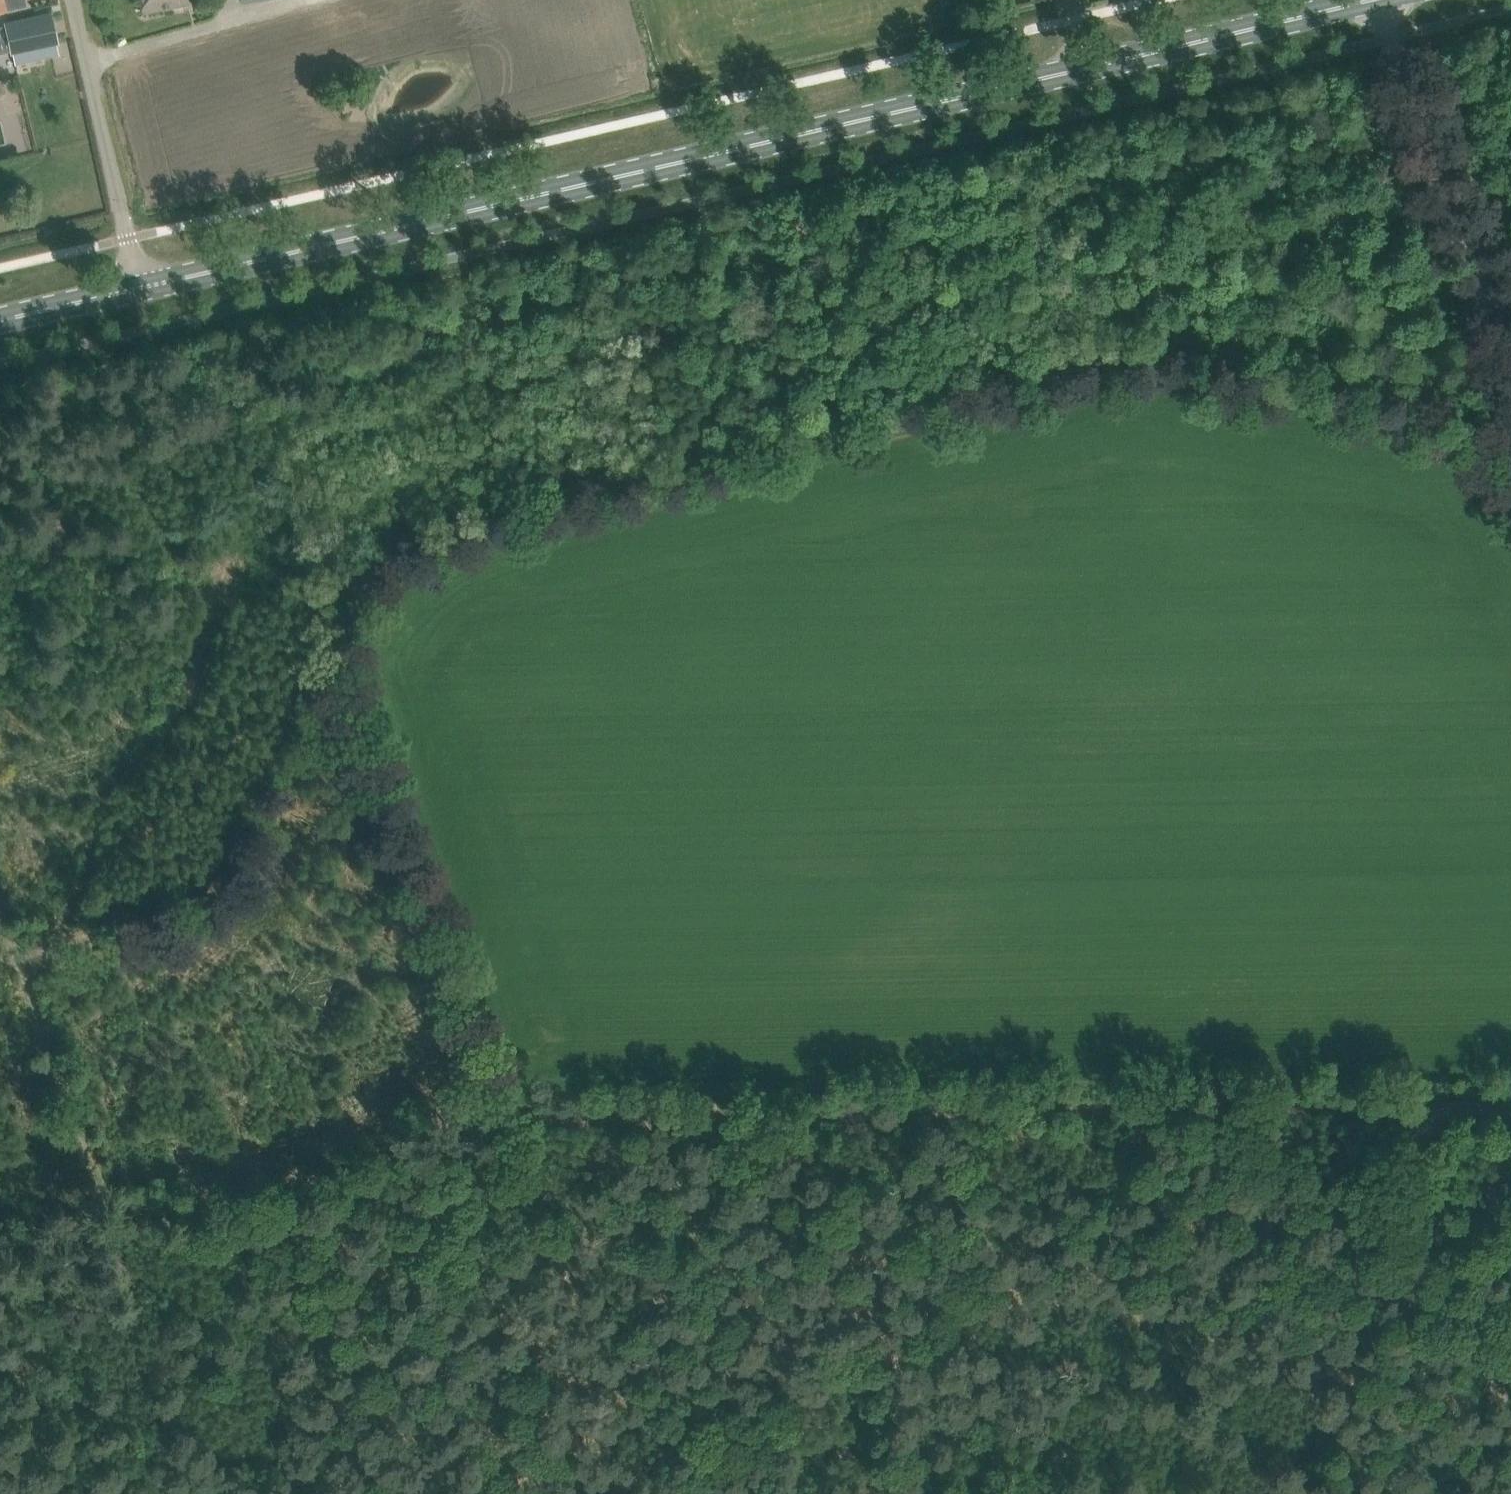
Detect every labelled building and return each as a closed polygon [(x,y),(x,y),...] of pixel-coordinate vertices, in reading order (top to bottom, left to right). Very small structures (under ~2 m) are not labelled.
[(8,9),(6,0),(0,0),(0,11),(8,9)] [(143,12),(189,2),(189,0),(141,0),(143,12)] [(5,23),(11,53),(13,53),(15,63),(58,54),(56,43),(58,43),(51,12),(5,23)]
